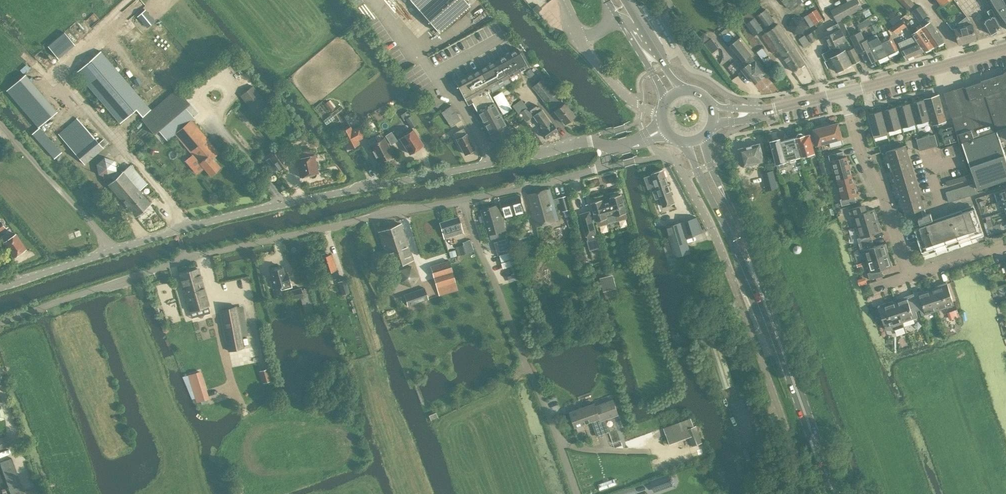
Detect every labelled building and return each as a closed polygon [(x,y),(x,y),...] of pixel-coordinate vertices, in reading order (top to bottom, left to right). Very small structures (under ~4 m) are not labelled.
[(423,14),(439,32),(470,5),(466,0),(410,0),(423,14)] [(664,4),(664,5),(666,7),(666,8),(673,4),(673,3),(671,0),(661,0),(664,4)] [(806,0),(781,0),(787,8),(789,6),(792,10),(806,0)] [(862,8),(858,0),(847,0),(847,1),(831,10),(836,21),(862,8)] [(908,10),(914,4),(910,0),(899,0),(908,10)] [(995,9),(1005,24),(1005,0),(989,0),(995,9)] [(912,11),(919,20),(928,14),(921,4),(912,11)] [(983,21),(991,34),(991,33),(994,34),(997,32),(997,30),(998,29),(1002,27),(991,8),(987,10),(991,17),(983,21)] [(137,16),(147,28),(155,21),(145,9),(137,16)] [(766,27),(774,21),(765,9),(757,15),(766,27)] [(815,24),(816,27),(825,21),(817,9),(804,17),(811,27),(815,24)] [(903,20),(902,21),(898,15),(890,21),(894,26),(893,27),(897,33),(907,25),(903,20)] [(972,23),(967,16),(956,24),(958,28),(955,29),(959,44),(977,39),(972,23)] [(753,18),(745,23),(755,36),(763,30),(755,18),(754,19),(753,18)] [(837,21),(845,36),(849,34),(842,19),(837,21)] [(858,24),(861,31),(867,28),(863,21),(858,24)] [(930,22),(922,27),(935,46),(944,42),(930,22)] [(793,71),(805,63),(778,23),(761,35),(774,53),(779,50),(793,71)] [(825,36),(830,48),(837,44),(846,40),(837,23),(827,29),(828,30),(824,32),(826,36),(825,36)] [(872,25),(876,33),(881,30),(878,25),(876,26),(875,24),(872,25)] [(919,29),(912,34),(924,51),(935,46),(922,27),(920,24),(917,26),(919,29)] [(58,58),(74,44),(64,31),(47,45),(58,58)] [(876,59),(870,45),(868,39),(865,40),(861,31),(851,35),(858,51),(860,50),(866,64),(876,59)] [(883,31),(880,33),(882,38),(882,39),(880,39),(887,55),(889,54),(899,49),(892,34),(885,37),(883,31)] [(812,43),(817,40),(811,32),(807,35),(812,43)] [(868,38),(877,59),(887,55),(880,39),(878,34),(868,38)] [(912,36),(898,42),(899,47),(907,58),(924,51),(912,34),(911,34),(912,36)] [(811,43),(805,35),(799,39),(805,47),(811,43)] [(760,76),(765,73),(750,55),(751,54),(738,39),(729,46),(741,62),(742,61),(746,66),(741,70),(748,78),(750,77),(755,83),(761,78),(760,76)] [(831,49),(823,54),(826,60),(830,59),(836,71),(860,59),(854,47),(846,51),(846,50),(841,52),(837,44),(830,48),(831,49)] [(482,69),(498,89),(510,82),(508,77),(528,66),(518,49),(482,69)] [(101,51),(77,72),(120,122),(136,109),(142,115),(150,108),(144,102),(101,51)] [(767,55),(762,58),(767,66),(773,63),(767,55)] [(492,92),(498,89),(482,69),(456,83),(465,100),(470,98),(495,145),(512,136),(488,92),(491,90),(492,92)] [(952,116),(959,142),(961,142),(982,135),(999,129),(1005,127),(1005,71),(1004,72),(1004,73),(1004,74),(982,82),(981,80),(981,81),(981,82),(966,87),(964,88),(964,87),(963,87),(958,88),(953,90),(961,113),(952,116)] [(39,126),(57,111),(25,74),(7,89),(39,126)] [(543,79),(533,88),(545,103),(548,100),(556,110),(555,111),(565,124),(574,116),(564,103),(563,104),(543,79)] [(241,95),(257,115),(258,115),(269,106),(253,86),(241,95)] [(171,93),(141,118),(154,134),(160,129),(184,108),(190,103),(177,88),(171,93)] [(939,95),(925,99),(932,124),(946,120),(939,95)] [(526,120),(534,115),(531,112),(537,107),(534,103),(528,108),(521,99),(512,105),(519,114),(520,112),(526,120)] [(925,99),(910,103),(916,124),(931,120),(925,99)] [(324,104),(330,111),(334,108),(328,101),(324,104)] [(910,103),(896,107),(902,128),(916,124),(910,103)] [(441,112),(451,126),(461,119),(451,105),(441,112)] [(896,107),(882,111),(888,132),(902,128),(896,107)] [(411,115),(408,110),(401,114),(404,120),(406,119),(411,128),(417,124),(411,115)] [(547,139),(557,131),(552,124),(551,124),(541,110),(533,116),(543,130),(541,131),(547,139)] [(882,111),(868,115),(870,122),(868,122),(870,129),(872,129),(874,135),(874,138),(888,134),(888,132),(882,111)] [(103,148),(103,147),(107,143),(103,138),(99,142),(81,121),(77,117),(58,133),(62,137),(85,164),(103,148)] [(219,152),(191,119),(175,133),(210,175),(221,166),(213,157),(219,152)] [(826,126),(830,141),(831,141),(833,147),(843,144),(842,138),(838,122),(826,126)] [(40,126),(33,133),(38,140),(46,133),(40,126)] [(359,126),(352,130),(350,127),(340,132),(349,148),(358,143),(357,140),(364,136),(359,126)] [(818,145),(830,141),(826,126),(814,129),(818,145)] [(945,143),(951,142),(956,140),(952,126),(941,129),(945,143)] [(413,129),(400,138),(409,153),(410,153),(413,153),(415,151),(416,149),(423,144),(413,129)] [(464,154),(466,153),(468,153),(470,152),(470,151),(475,148),(466,133),(465,134),(462,129),(455,132),(457,138),(456,138),(464,154)] [(970,167),(972,172),(973,172),(978,189),(1005,180),(1005,157),(1005,154),(997,131),(962,142),(970,167)] [(385,137),(384,137),(381,132),(374,137),(367,140),(378,160),(383,158),(386,160),(392,157),(392,153),(393,153),(385,137)] [(397,140),(391,132),(386,135),(391,144),(397,140)] [(796,138),(801,156),(810,153),(810,156),(816,155),(810,133),(805,135),(804,134),(801,132),(798,133),(797,136),(796,136),(796,137),(796,138)] [(928,135),(932,147),(938,145),(935,134),(928,135)] [(922,137),(926,149),(932,147),(928,135),(922,137)] [(773,142),(771,142),(777,163),(778,167),(786,165),(785,160),(800,156),(795,137),(781,140),(779,140),(778,139),(773,140),(773,142)] [(919,150),(926,149),(922,137),(916,139),(919,150)] [(743,167),(744,167),(765,161),(760,143),(739,148),(743,167)] [(891,143),(879,146),(881,152),(887,150),(892,149),(891,143)] [(892,149),(887,150),(895,178),(894,178),(896,187),(898,186),(906,213),(922,208),(903,145),(892,149)] [(289,163),(279,150),(270,157),(279,170),(289,163)] [(833,161),(838,179),(852,176),(847,156),(845,157),(843,151),(829,155),(830,161),(833,161)] [(55,157),(58,161),(62,158),(64,155),(62,152),(61,152),(55,157)] [(318,172),(314,154),(313,152),(295,156),(295,158),(300,177),(309,174),(309,176),(312,177),(315,177),(316,174),(316,173),(318,172)] [(104,157),(96,164),(98,174),(108,178),(110,176),(113,180),(120,174),(116,170),(115,160),(104,157)] [(816,161),(819,173),(825,172),(822,160),(816,161)] [(113,180),(108,184),(135,216),(151,203),(140,190),(147,184),(145,183),(130,165),(120,174),(113,180)] [(653,173),(644,176),(648,188),(657,186),(658,188),(652,190),(655,199),(661,197),(662,200),(664,206),(675,202),(673,196),(664,170),(653,173)] [(773,170),(762,173),(766,191),(778,188),(773,170)] [(947,185),(972,178),(970,174),(946,181),(947,185)] [(857,195),(852,176),(838,179),(843,198),(840,199),(842,205),(856,201),(855,196),(857,195)] [(949,202),(974,194),(976,194),(973,183),(946,192),(949,202)] [(1002,200),(1002,201),(1005,200),(1005,188),(994,192),(997,202),(1002,200)] [(572,215),(571,211),(567,195),(553,199),(551,189),(527,196),(535,226),(555,221),(555,220),(559,219),(555,204),(560,203),(562,211),(563,211),(565,217),(572,215)] [(590,211),(581,214),(591,248),(598,246),(596,238),(595,239),(594,233),(595,233),(592,221),(596,220),(601,236),(612,233),(610,228),(618,225),(620,231),(631,228),(632,228),(621,194),(592,203),(595,215),(592,216),(590,211)] [(521,196),(500,201),(504,217),(525,211),(521,196)] [(812,218),(818,216),(819,216),(814,200),(807,202),(812,218)] [(481,209),(486,224),(489,234),(505,229),(498,204),(481,209)] [(854,215),(857,226),(878,220),(875,208),(864,212),(862,206),(849,210),(851,216),(854,215)] [(914,228),(920,247),(923,255),(984,235),(975,208),(914,228)] [(920,224),(933,219),(930,213),(925,215),(923,216),(923,217),(918,218),(920,224)] [(458,216),(439,222),(444,238),(458,234),(463,233),(458,216)] [(697,217),(681,221),(686,237),(702,232),(697,217)] [(1,235),(1,236),(4,242),(4,241),(14,255),(25,248),(16,234),(9,238),(5,233),(8,231),(1,220),(0,221),(0,233),(1,235)] [(857,238),(859,245),(873,240),(871,235),(882,231),(878,220),(857,226),(860,237),(857,238)] [(681,221),(666,226),(675,257),(691,252),(686,237),(681,221)] [(378,231),(390,267),(413,259),(401,223),(378,231)] [(516,242),(525,240),(523,234),(515,236),(516,242)] [(511,251),(507,238),(494,241),(498,255),(511,251)] [(470,239),(462,242),(463,244),(466,253),(474,251),(470,239)] [(864,250),(868,261),(889,254),(885,243),(875,246),(873,240),(859,245),(861,251),(864,250)] [(456,247),(455,247),(458,255),(459,255),(466,253),(463,244),(456,247)] [(633,265),(628,246),(616,249),(622,268),(633,265)] [(332,279),(339,277),(331,253),(319,257),(325,273),(329,272),(332,279)] [(892,266),(889,254),(868,261),(871,272),(868,273),(870,279),(883,275),(882,269),(892,266)] [(449,260),(430,266),(439,295),(457,289),(449,260)] [(282,267),(271,270),(273,279),(271,279),(273,288),(281,286),(282,288),(291,286),(287,272),(284,273),(282,267)] [(198,269),(179,275),(190,311),(192,318),(198,316),(198,317),(200,318),(203,317),(204,315),(204,314),(210,313),(208,306),(209,306),(198,269)] [(345,279),(338,282),(342,294),(349,291),(345,279)] [(936,287),(930,289),(937,310),(952,305),(950,299),(953,298),(947,282),(940,284),(936,287)] [(308,285),(294,289),(301,316),(315,313),(308,285)] [(428,299),(424,287),(404,294),(408,306),(428,299)] [(919,291),(912,294),(918,310),(920,309),(922,315),(937,310),(930,289),(925,291),(919,291)] [(902,299),(896,301),(903,322),(918,317),(916,310),(918,310),(912,294),(906,296),(902,299)] [(886,303),(878,305),(886,328),(885,328),(886,330),(895,330),(904,327),(903,322),(896,301),(890,303),(886,303)] [(244,347),(241,336),(248,334),(244,311),(237,312),(236,307),(221,310),(229,350),(244,347)] [(268,368),(260,371),(263,382),(272,380),(268,368)] [(200,372),(189,376),(197,401),(209,397),(200,372)] [(600,418),(592,421),(597,436),(609,432),(605,419),(618,414),(613,399),(596,406),(600,418)] [(576,427),(592,421),(600,418),(596,406),(595,403),(570,412),(576,427)] [(664,427),(666,432),(670,443),(688,436),(692,446),(702,442),(696,425),(693,426),(690,418),(664,427)] [(0,438),(0,448),(10,445),(6,435),(0,438)] [(0,461),(0,464),(11,493),(17,493),(24,492),(11,458),(11,457),(0,461)]
